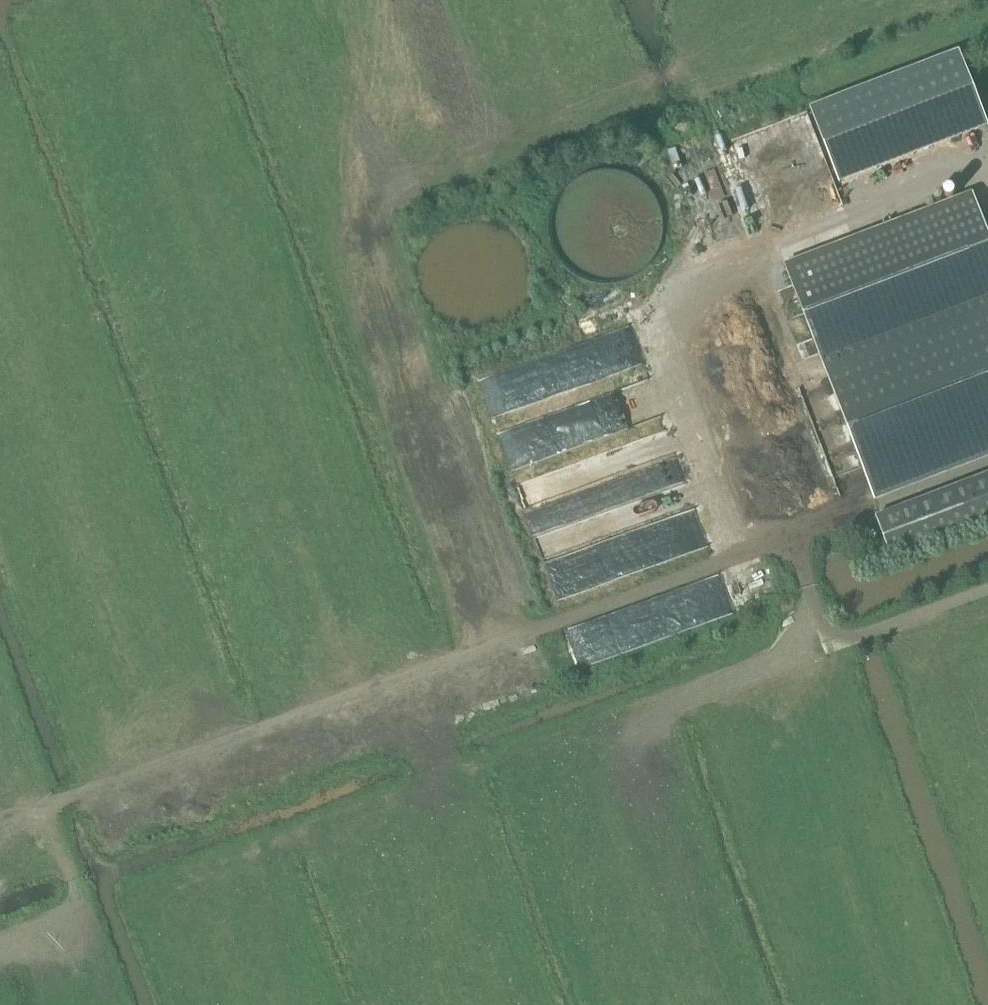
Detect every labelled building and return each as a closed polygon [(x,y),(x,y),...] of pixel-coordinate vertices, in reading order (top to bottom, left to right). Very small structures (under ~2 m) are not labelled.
[(811,109),(840,184),(987,127),(987,125),(960,52),(811,109)] [(785,264),(821,361),(987,298),(987,235),(970,194),(785,264)] [(821,361),(875,502),(987,459),(987,298),(821,361)] [(876,517),(892,559),(987,523),(987,474),(876,517)]
